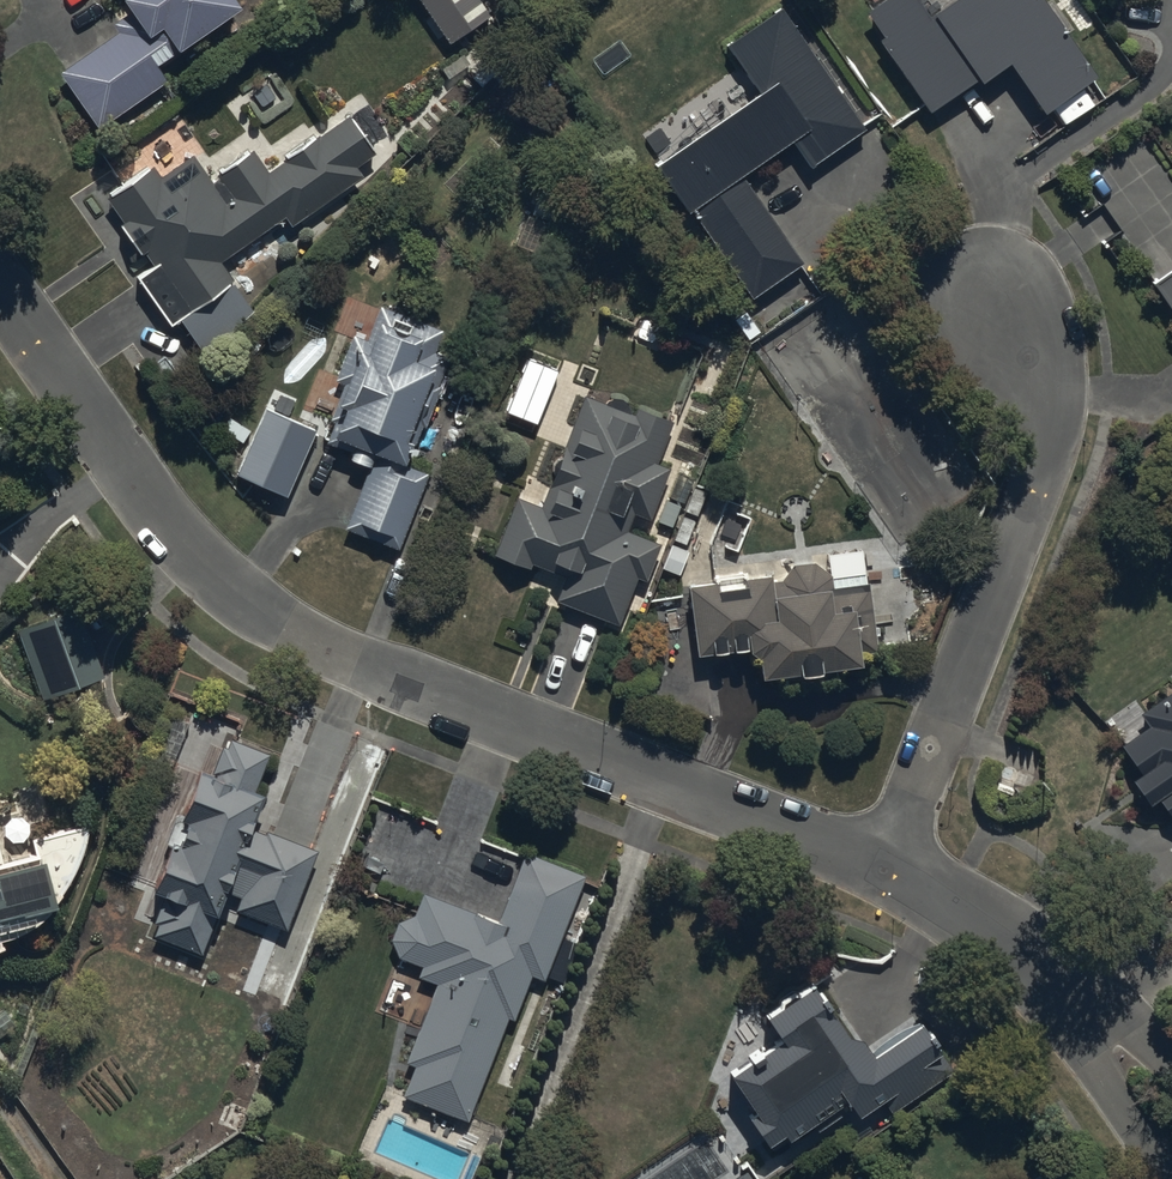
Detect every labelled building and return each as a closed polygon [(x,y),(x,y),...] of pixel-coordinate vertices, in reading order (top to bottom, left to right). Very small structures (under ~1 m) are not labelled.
[(130,8),(113,20),(118,28),(59,67),(98,124),(168,78),(153,56),(238,0),(125,0),(130,8)] [(447,39),(488,12),(480,0),(421,0),(447,39)] [(1007,53),(1043,107),(1094,73),(1045,0),(942,0),(927,10),(921,0),(876,0),(867,6),(887,36),(882,40),(926,106),(1007,53)] [(725,38),(758,88),(707,121),(657,154),(751,294),(801,261),(739,169),(790,135),(808,162),(863,126),(780,2),(725,38)] [(363,171),(356,161),(374,149),(351,114),(267,169),(251,145),(208,174),(192,151),(159,172),(152,161),(105,192),(112,204),(144,251),(151,261),(136,271),(168,319),(177,313),(231,278),(233,276),(217,253),(282,209),(289,219),(363,171)] [(1155,281),(1171,307),(1171,269),(1155,281)] [(231,278),(177,313),(197,342),(250,307),(231,278)] [(380,300),(375,313),(366,337),(352,332),(334,377),(348,382),(325,441),(372,459),(345,526),(397,547),(427,472),(407,464),(454,344),(419,330),(424,318),(380,300)] [(507,409),(535,420),(556,367),(527,356),(507,409)] [(556,598),(617,622),(635,576),(644,579),(660,540),(651,536),(631,528),(637,513),(649,518),(670,464),(658,459),(672,424),(586,391),(542,505),(516,495),(493,553),(531,568),(533,561),(565,574),(556,598)] [(317,432),(266,410),(237,475),(288,498),(317,432)] [(865,569),(830,573),(813,560),(792,563),(780,579),(770,581),(768,571),(686,581),(695,650),(756,643),(760,672),(876,658),(865,569)] [(17,628),(42,698),(105,675),(80,606),(17,628)] [(1148,725),(1121,743),(1171,820),(1171,689),(1138,711),(1148,725)] [(199,725),(170,714),(154,758),(183,768),(199,725)] [(224,735),(210,771),(194,765),(149,885),(165,891),(149,933),(201,952),(219,904),(286,928),(316,849),(250,824),(263,791),(251,787),(265,750),(224,735)] [(3,941),(0,933),(3,933),(7,931),(11,930),(14,928),(18,926),(22,925),(25,923),(29,921),(32,918),(35,916),(38,914),(42,911),(45,909),(48,906),(50,903),(53,900),(56,897),(58,894),(61,891),(63,888),(66,884),(68,881),(70,878),(72,874),(73,870),(75,867),(77,863),(78,859),(79,856),(81,852),(82,848),(83,844),(83,840),(84,836),(84,832),(85,828),(85,824),(34,838),(37,852),(1,861),(0,856),(0,942),(3,941)] [(417,974),(434,980),(403,1060),(415,1065),(404,1094),(466,1118),(505,1014),(516,1019),(533,974),(542,977),(581,876),(524,854),(499,921),(422,892),(409,927),(398,923),(387,951),(421,964),(417,974)] [(763,1011),(781,1038),(728,1071),(782,1154),(834,1120),(853,1108),(857,1115),(884,1097),(892,1108),(954,1068),(921,1018),(862,1055),(813,979),(782,999),(763,1011)]
